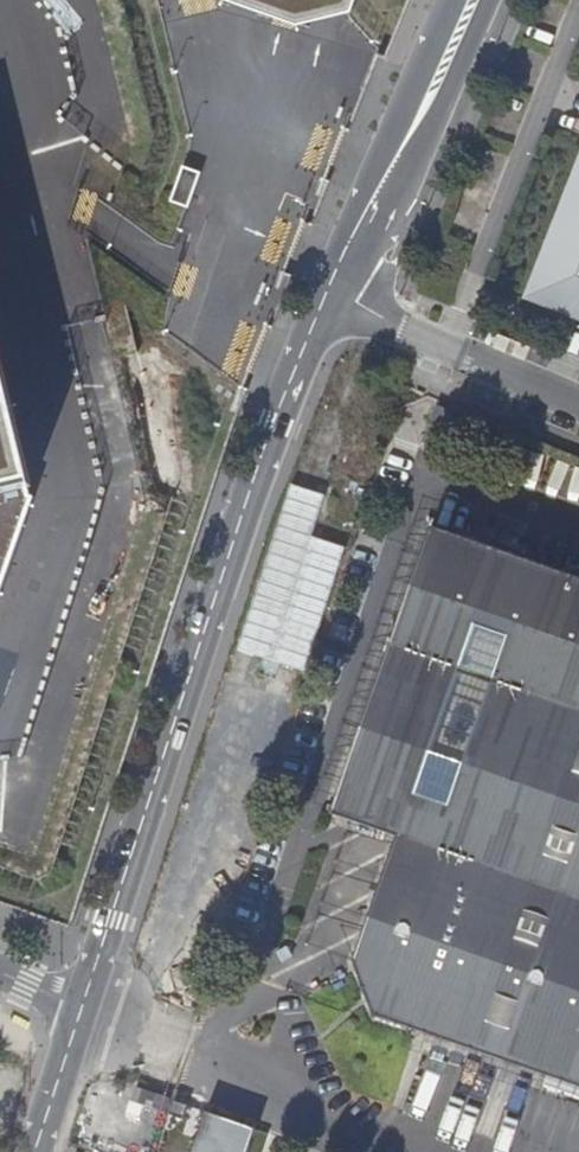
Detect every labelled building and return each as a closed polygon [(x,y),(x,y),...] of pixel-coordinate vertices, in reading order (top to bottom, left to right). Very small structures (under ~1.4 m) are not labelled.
[(295,24),(350,12),(355,0),(229,0),(295,24)] [(172,202),(189,207),(200,170),(182,165),(172,202)] [(543,298),(578,314),(578,199),(543,298)] [(32,487),(0,357),(0,583),(32,487)] [(323,495),(290,484),(236,649),(304,672),(346,546),(311,534),(323,495)] [(502,553),(508,535),(442,513),(435,530),(502,553)] [(415,588),(435,530),(417,524),(397,581),(415,588)] [(570,576),(502,553),(435,530),(415,588),(395,645),(375,702),(355,760),(336,815),(353,822),(401,839),(386,883),(372,923),(358,963),(377,1015),(413,1028),(430,1034),(428,1040),(479,1057),(545,1081),(578,1092),(578,579),(570,576)] [(502,553),(570,576),(576,559),(508,535),(502,553)] [(395,645),(415,588),(397,581),(377,639),(395,645)] [(375,702),(395,645),(377,639),(357,695),(375,702)] [(336,753),(355,760),(375,702),(357,695),(336,753)] [(317,809),(336,815),(355,760),(336,753),(317,809)] [(401,839),(353,822),(337,866),(386,883),(401,839)] [(386,883),(337,866),(323,906),(372,923),(386,883)] [(372,923),(323,906),(307,949),(337,958),(358,963),(372,923)] [(358,963),(337,958),(361,1030),(408,1047),(413,1028),(377,1015),(358,963)] [(413,1028),(408,1047),(475,1071),(479,1057),(428,1040),(430,1034),(413,1028)] [(475,1071),(541,1094),(545,1081),(479,1057),(475,1071)] [(578,1107),(578,1092),(545,1081),(541,1094),(578,1107)]
